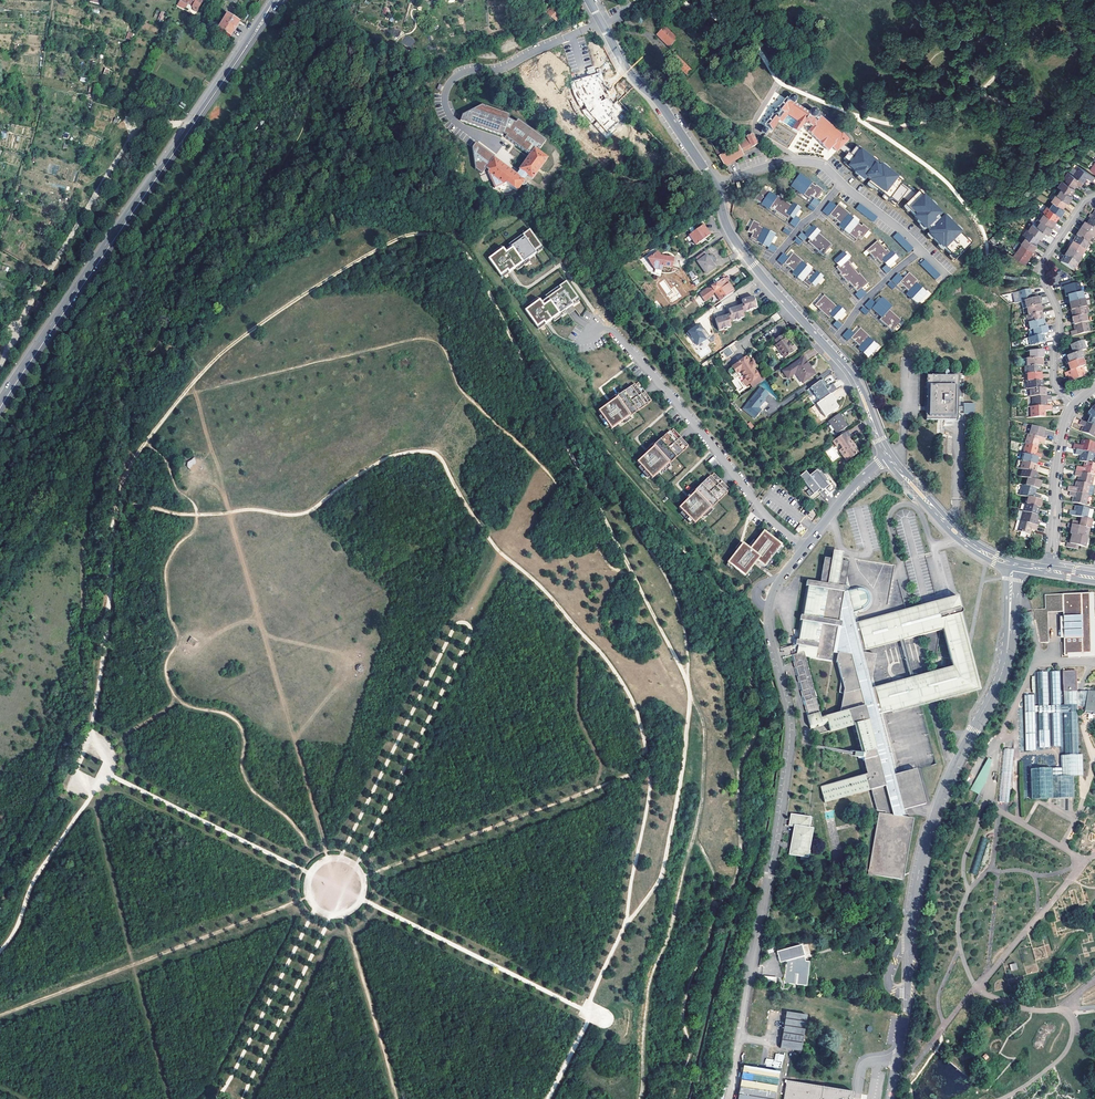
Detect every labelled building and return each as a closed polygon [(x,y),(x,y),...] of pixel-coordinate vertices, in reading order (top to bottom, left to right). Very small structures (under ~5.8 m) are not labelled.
[(193,7),(193,8),(193,10),(197,12),(204,1),(203,0),(184,0),(183,1),(182,0),(178,6),(183,9),(186,8),(188,4),(193,7)] [(538,15),(550,28),(562,18),(550,5),(544,11),(543,10),(538,15)] [(166,13),(161,11),(157,20),(162,22),(166,13)] [(227,15),(222,22),(234,30),(239,22),(227,15)] [(234,30),(222,22),(217,30),(230,37),(234,30)] [(678,39),(666,25),(657,34),(670,47),(678,39)] [(410,48),(415,41),(406,35),(401,42),(410,48)] [(675,52),(669,57),(688,76),(693,71),(675,52)] [(593,66),(586,68),(588,74),(595,72),(593,66)] [(602,72),(570,82),(574,96),(581,107),(584,105),(586,108),(582,110),(592,123),(595,120),(597,121),(593,125),(607,139),(616,130),(614,127),(625,116),(622,113),(624,110),(615,102),(614,104),(606,94),(604,91),(605,90),(604,88),(601,83),(605,82),(602,72)] [(788,100),(786,99),(784,100),(779,108),(777,107),(771,115),(772,116),(765,126),(765,127),(764,128),(760,133),(765,136),(768,131),(769,131),(770,132),(771,132),(771,131),(778,120),(779,119),(783,122),(792,128),(798,132),(800,133),(804,125),(806,122),(813,126),(808,131),(829,152),(833,148),(837,152),(839,150),(844,146),(849,141),(842,135),(841,136),(821,118),(819,119),(817,118),(817,117),(818,116),(818,115),(818,114),(818,113),(818,112),(817,112),(817,111),(816,111),(815,110),(814,110),(813,110),(812,110),(811,110),(811,111),(810,111),(809,112),(809,113),(803,110),(794,104),(796,103),(796,102),(797,101),(797,100),(796,99),(796,98),(795,97),(794,96),(793,96),(792,96),(791,96),(791,97),(790,97),(789,98),(788,99),(788,100)] [(535,147),(536,148),(538,146),(540,147),(546,138),(519,119),(516,122),(508,117),(509,113),(482,104),(463,113),(460,120),(502,135),(503,132),(508,134),(506,137),(530,154),(535,147)] [(738,146),(742,152),(750,149),(755,147),(757,145),(758,144),(759,142),(758,140),(756,140),(755,140),(752,134),(745,138),(746,140),(737,144),(738,146)] [(485,168),(493,157),(495,155),(477,142),(473,146),(476,168),(482,172),(485,168)] [(725,167),(744,156),(742,152),(738,146),(725,153),(719,156),(725,167)] [(844,146),(839,150),(846,156),(843,159),(845,161),(852,152),(844,146)] [(521,170),(527,174),(532,178),(548,157),(536,148),(535,147),(530,154),(519,168),(521,170)] [(867,178),(870,180),(879,169),(876,167),(877,164),(855,148),(852,152),(845,161),(853,167),(851,169),(856,172),(855,174),(865,181),(867,178)] [(517,190),(521,185),(527,188),(528,189),(529,190),(531,190),(531,189),(533,188),(533,186),(532,185),(524,179),(518,174),(493,157),(485,168),(489,171),(488,172),(480,175),(482,182),(490,180),(493,190),(505,186),(517,190)] [(853,167),(845,161),(844,163),(851,169),(853,167)] [(890,200),(897,205),(902,199),(909,189),(902,184),(880,167),(879,169),(870,180),(867,184),(877,191),(883,195),(883,196),(890,201),(890,200)] [(1092,183),(1094,178),(1078,167),(1072,176),(1083,183),(1084,184),(1087,180),(1092,183)] [(402,183),(410,185),(417,186),(418,186),(420,172),(404,170),(402,183)] [(527,174),(521,170),(518,174),(524,179),(527,174)] [(1083,183),(1072,176),(1068,174),(1062,182),(1073,189),(1074,190),(1077,186),(1078,185),(1081,187),(1083,183)] [(815,198),(817,199),(823,190),(816,185),(816,186),(799,175),(791,186),(808,198),(811,195),(815,198)] [(1061,190),(1071,196),(1073,194),(1071,193),(1072,192),(1073,189),(1062,182),(1058,188),(1059,189),(1061,190)] [(757,196),(754,200),(768,209),(770,208),(786,219),(788,215),(793,219),(795,215),(800,209),(793,204),(792,206),(777,196),(776,198),(762,188),(757,196)] [(916,194),(909,189),(902,199),(907,203),(916,194)] [(1072,197),(1071,196),(1061,190),(1057,196),(1068,204),(1069,202),(1072,197)] [(927,228),(930,231),(940,221),(937,218),(940,215),(918,193),(916,194),(907,203),(904,206),(915,217),(914,218),(920,225),(922,223),(927,228)] [(1068,204),(1057,196),(1055,195),(1051,201),(1052,202),(1062,209),(1064,207),(1064,206),(1066,207),(1068,204)] [(813,211),(820,202),(817,199),(815,198),(808,207),(813,211)] [(836,205),(830,201),(822,211),(828,216),(836,205)] [(1052,202),(1048,208),(1059,216),(1060,216),(1062,213),(1060,212),(1062,210),(1062,209),(1052,202)] [(850,213),(838,204),(829,215),(841,224),(839,226),(855,239),(857,235),(861,239),(869,229),(863,224),(861,226),(848,215),(850,213)] [(855,209),(873,223),(877,217),(860,204),(855,209)] [(1043,214),(1054,221),(1055,219),(1056,218),(1058,219),(1059,216),(1048,208),(1047,208),(1043,214)] [(1089,219),(1094,223),(1094,211),(1093,210),(1091,213),(1090,214),(1089,213),(1086,217),(1088,218),(1089,219)] [(1043,214),(1039,220),(1051,229),(1053,226),(1052,224),(1052,223),(1054,221),(1043,214)] [(793,219),(790,223),(795,227),(801,219),(795,215),(793,219)] [(940,221),(930,231),(928,233),(931,236),(930,236),(941,248),(942,247),(955,260),(970,245),(959,234),(960,234),(946,220),(946,221),(943,218),(940,221)] [(1094,232),(1094,223),(1089,219),(1088,221),(1087,222),(1086,221),(1083,224),(1084,224),(1094,232)] [(1051,229),(1039,220),(1034,226),(1044,232),(1046,234),(1048,235),(1050,232),(1052,229),(1051,229)] [(750,238),(768,247),(770,244),(775,235),(760,227),(761,225),(753,221),(748,231),(753,234),(750,238)] [(1078,230),(1090,237),(1091,238),(1094,232),(1084,224),(1083,227),(1082,228),(1080,227),(1078,230)] [(690,236),(697,246),(705,240),(711,235),(703,226),(698,230),(690,236)] [(820,232),(813,226),(805,235),(807,237),(811,241),(809,243),(823,255),(832,245),(819,233),(820,232)] [(1034,226),(1030,232),(1039,238),(1041,239),(1042,240),(1043,238),(1041,236),(1042,235),(1044,232),(1034,226)] [(1078,230),(1076,232),(1080,235),(1080,236),(1078,239),(1086,244),(1090,237),(1078,230)] [(495,253),(487,259),(501,277),(510,270),(513,268),(514,270),(523,263),(536,254),(535,252),(541,247),(529,231),(523,235),(525,237),(505,251),(503,247),(495,253)] [(1026,239),(1037,246),(1039,243),(1037,242),(1038,240),(1039,238),(1030,232),(1029,231),(1024,237),(1025,238),(1026,239)] [(802,232),(798,236),(804,241),(807,237),(805,235),(802,232)] [(892,237),(908,253),(913,248),(897,233),(892,237)] [(797,237),(794,241),(799,246),(802,242),(797,237)] [(1070,242),(1072,243),(1083,251),(1087,245),(1086,244),(1078,239),(1076,237),(1075,239),(1074,241),(1072,240),(1070,242)] [(1038,246),(1037,246),(1026,239),(1022,245),(1034,253),(1036,250),(1038,246)] [(886,265),(888,266),(897,259),(891,252),(890,253),(887,249),(886,250),(877,241),(866,250),(875,260),(877,259),(880,262),(882,260),(886,265)] [(1069,251),(1079,257),(1084,251),(1083,251),(1072,243),(1071,246),(1070,247),(1068,246),(1066,249),(1068,250),(1069,251)] [(768,247),(767,249),(774,252),(777,248),(770,244),(768,247)] [(1034,253),(1022,245),(1022,244),(1012,258),(1023,265),(1029,257),(1030,255),(1033,257),(1035,253),(1034,253)] [(696,257),(698,261),(708,254),(706,251),(696,257)] [(1063,256),(1065,257),(1076,264),(1080,258),(1079,257),(1069,251),(1068,252),(1067,254),(1065,253),(1063,256)] [(783,252),(777,260),(782,265),(784,264),(789,257),(783,252)] [(803,261),(793,253),(789,257),(784,264),(794,272),(792,273),(808,286),(811,283),(815,286),(822,277),(816,272),(815,273),(802,262),(803,261)] [(849,283),(857,292),(862,288),(868,283),(859,273),(858,274),(850,265),(851,264),(848,260),(849,259),(843,253),(834,261),(840,267),(837,269),(840,273),(839,274),(848,284),(849,283)] [(663,268),(672,270),(674,261),(661,259),(658,254),(649,261),(655,271),(663,272),(663,268)] [(708,254),(698,261),(707,273),(716,266),(708,254)] [(1076,264),(1065,257),(1064,259),(1063,260),(1061,259),(1059,262),(1072,270),(1076,264)] [(919,265),(935,280),(940,276),(924,260),(919,265)] [(887,274),(891,270),(888,266),(886,265),(882,268),(887,274)] [(906,294),(917,304),(927,294),(916,284),(918,281),(909,272),(905,277),(900,272),(892,280),(897,286),(899,283),(909,292),(906,294)] [(713,295),(713,293),(713,292),(715,290),(715,291),(721,299),(736,290),(729,280),(727,282),(725,280),(723,281),(722,279),(712,286),(713,287),(711,288),(708,287),(701,292),(706,300),(710,297),(713,295)] [(675,286),(670,289),(664,280),(660,282),(671,302),(681,297),(675,286)] [(891,281),(887,284),(892,290),(896,287),(891,281)] [(1067,292),(1064,293),(1065,297),(1066,297),(1068,296),(1080,294),(1078,284),(1071,285),(1070,281),(1060,284),(1061,288),(1063,287),(1065,287),(1066,291),(1067,292)] [(539,301),(525,311),(537,328),(546,321),(549,319),(550,321),(560,314),(569,307),(573,305),(571,303),(578,298),(566,282),(558,287),(560,289),(541,303),(539,301)] [(867,293),(862,288),(857,292),(855,295),(860,300),(867,293)] [(1025,301),(1027,301),(1039,298),(1038,294),(1032,295),(1032,294),(1031,289),(1019,292),(1020,292),(1016,293),(1018,303),(1025,301)] [(721,299),(715,291),(713,293),(713,295),(710,297),(715,304),(721,299)] [(1069,304),(1082,301),(1082,297),(1084,297),(1083,293),(1080,294),(1068,296),(1069,299),(1069,300),(1067,300),(1068,304),(1069,304)] [(830,315),(836,321),(837,320),(844,312),(838,306),(837,307),(824,295),(814,305),(827,317),(830,315)] [(756,309),(753,298),(742,301),(743,306),(745,312),(756,309)] [(871,298),(863,305),(870,311),(872,308),(877,304),(871,298)] [(879,320),(892,331),(901,321),(889,309),(892,307),(882,298),(877,304),(872,308),(882,317),(879,320)] [(1039,298),(1027,301),(1028,308),(1029,308),(1040,306),(1040,303),(1041,302),(1040,298),(1039,298)] [(1083,301),(1082,301),(1069,304),(1070,308),(1071,308),(1072,309),(1072,311),(1085,308),(1083,301)] [(1030,315),(1044,312),(1046,312),(1045,307),(1044,305),(1042,305),(1040,306),(1029,308),(1030,315)] [(742,313),(740,307),(729,310),(731,315),(733,322),(744,319),(742,313)] [(863,307),(860,310),(865,315),(869,312),(863,307)] [(1072,318),(1084,316),(1087,315),(1085,308),(1072,311),(1073,313),(1073,314),(1071,315),(1072,318)] [(582,317),(589,320),(592,313),(586,310),(582,317)] [(1045,317),(1044,312),(1030,315),(1029,316),(1031,323),(1043,320),(1043,317),(1045,317)] [(730,323),(728,316),(716,319),(719,331),(731,328),(730,323)] [(1086,323),(1084,316),(1072,318),(1071,319),(1072,323),(1073,326),(1086,323)] [(836,321),(833,325),(838,330),(842,325),(837,320),(836,321)] [(1034,331),(1047,328),(1046,324),(1044,324),(1043,320),(1031,323),(1033,331),(1034,331)] [(700,322),(687,331),(697,345),(710,336),(700,322)] [(1070,333),(1071,337),(1089,333),(1086,323),(1073,326),(1074,330),(1074,331),(1070,333)] [(1047,327),(1047,328),(1034,331),(1035,337),(1046,335),(1047,335),(1049,334),(1048,332),(1047,327)] [(858,348),(868,357),(878,347),(868,338),(870,336),(860,328),(855,334),(850,338),(860,347),(858,348)] [(855,334),(849,329),(842,336),(848,341),(850,338),(855,334)] [(786,337),(783,334),(776,338),(779,343),(777,343),(786,357),(794,352),(792,347),(794,346),(790,340),(791,339),(789,336),(786,337)] [(1034,345),(1049,342),(1048,339),(1046,339),(1046,338),(1046,335),(1035,337),(1034,338),(1032,338),(1034,345)] [(1066,353),(1068,356),(1079,352),(1083,351),(1080,342),(1067,347),(1069,350),(1069,352),(1066,353)] [(734,351),(729,344),(722,348),(727,356),(734,351)] [(1079,352),(1068,356),(1065,358),(1066,361),(1068,361),(1068,362),(1068,364),(1082,359),(1079,352)] [(746,356),(728,368),(733,375),(741,369),(747,378),(750,382),(753,386),(767,377),(764,372),(759,375),(759,374),(759,372),(757,370),(756,369),(754,367),(756,366),(754,363),(756,361),(753,357),(749,360),(749,358),(748,356),(747,356),(746,356)] [(815,374),(804,358),(793,366),(803,382),(815,374)] [(1084,366),(1082,359),(1068,364),(1067,365),(1068,367),(1069,367),(1070,368),(1071,371),(1081,367),(1084,366)] [(1081,367),(1071,371),(1069,372),(1064,374),(1065,377),(1067,377),(1069,376),(1070,377),(1071,382),(1084,377),(1081,367)] [(1040,374),(1028,374),(1028,382),(1041,381),(1041,378),(1041,374),(1040,374)] [(927,376),(926,420),(957,420),(957,412),(957,407),(958,377),(927,376)] [(522,377),(518,380),(522,385),(526,382),(522,377)] [(823,379),(807,390),(812,397),(815,394),(820,401),(830,394),(837,389),(833,383),(824,389),(824,388),(828,385),(823,379)] [(610,402),(599,409),(612,428),(631,415),(639,410),(645,405),(649,403),(652,400),(646,391),(639,382),(636,384),(632,386),(625,391),(618,396),(610,402)] [(758,407),(763,399),(767,394),(759,387),(743,408),(754,417),(760,409),(758,407)] [(815,394),(812,397),(809,399),(813,406),(816,404),(817,403),(820,401),(815,394)] [(820,401),(817,403),(822,409),(820,410),(825,417),(838,407),(834,401),(835,401),(830,394),(820,401)] [(1050,396),(1046,396),(1033,397),(1033,407),(1047,406),(1047,401),(1051,401),(1051,400),(1050,396)] [(976,404),(963,404),(963,407),(963,412),(963,414),(969,414),(975,414),(976,404)] [(1051,411),(1051,406),(1047,406),(1033,407),(1031,407),(1032,417),(1045,417),(1045,413),(1045,412),(1051,411)] [(838,414),(828,421),(837,434),(846,427),(838,414)] [(1087,423),(1083,421),(1080,425),(1084,428),(1084,429),(1082,432),(1094,438),(1094,426),(1087,423)] [(1032,426),(1030,435),(1046,439),(1047,435),(1043,434),(1044,432),(1045,429),(1032,426)] [(760,428),(755,432),(760,437),(764,434),(760,428)] [(647,452),(638,460),(653,477),(671,461),(677,456),(683,450),(686,448),(689,446),(681,437),(673,429),(671,431),(668,434),(662,439),(656,444),(647,452)] [(844,448),(841,450),(848,460),(858,453),(853,445),(852,446),(848,441),(850,440),(853,438),(848,431),(834,440),(838,445),(841,443),(844,448)] [(1046,439),(1030,435),(1029,434),(1026,444),(1027,445),(1038,448),(1039,443),(1040,442),(1045,443),(1046,439)] [(944,438),(937,438),(937,457),(947,457),(947,438),(944,438)] [(1075,450),(1092,454),(1094,443),(1081,440),(1080,445),(1079,446),(1074,445),(1073,449),(1075,450)] [(1038,458),(1041,459),(1042,455),(1037,453),(1038,452),(1039,448),(1038,448),(1027,445),(1024,454),(1025,455),(1038,458)] [(846,461),(848,460),(841,450),(838,451),(846,461)] [(1080,457),(1078,461),(1084,462),(1090,464),(1093,454),(1092,454),(1075,450),(1074,454),(1080,456),(1080,457)] [(1036,465),(1038,458),(1025,455),(1024,462),(1036,465)] [(714,457),(708,460),(712,466),(717,463),(714,457)] [(194,458),(186,463),(189,468),(197,462),(194,458)] [(1024,470),(1036,473),(1037,469),(1035,469),(1035,467),(1036,465),(1024,462),(1022,469),(1023,469),(1024,470)] [(1075,471),(1093,476),(1094,476),(1094,474),(1094,465),(1090,464),(1084,462),(1082,467),(1082,468),(1076,467),(1075,471)] [(1039,474),(1036,473),(1024,470),(1022,477),(1027,478),(1029,479),(1035,481),(1035,478),(1036,477),(1038,478),(1039,474)] [(816,471),(809,477),(819,490),(821,492),(826,488),(827,487),(831,492),(834,490),(834,486),(825,474),(822,476),(820,473),(818,474),(816,471)] [(1078,479),(1077,482),(1091,486),(1093,476),(1075,471),(1074,476),(1078,478),(1078,479)] [(805,472),(799,477),(809,490),(806,492),(810,497),(813,501),(821,495),(819,493),(820,492),(821,492),(819,490),(809,477),(805,472)] [(679,506),(694,523),(712,506),(719,500),(724,494),(727,491),(730,489),(723,482),(714,473),(711,475),(708,478),(703,483),(696,489),(688,497),(679,506)] [(1027,486),(1037,488),(1040,489),(1041,485),(1042,483),(1037,481),(1035,481),(1029,479),(1027,486)] [(1066,491),(1069,492),(1087,496),(1090,497),(1092,486),(1091,486),(1077,482),(1075,482),(1074,486),(1073,488),(1068,486),(1066,491)] [(1029,498),(1040,501),(1041,497),(1036,495),(1036,493),(1037,488),(1027,486),(1025,485),(1024,485),(1021,496),(1027,497),(1029,498)] [(1072,499),(1071,502),(1084,506),(1087,496),(1069,492),(1068,496),(1072,498),(1072,499)] [(1027,505),(1040,508),(1041,506),(1039,505),(1040,504),(1040,501),(1029,498),(1027,505)] [(1039,512),(1040,508),(1027,505),(1025,504),(1023,512),(1024,512),(1037,515),(1037,513),(1038,511),(1039,512)] [(1070,511),(1069,515),(1081,518),(1086,519),(1088,509),(1075,506),(1073,511),(1070,511)] [(1021,521),(1039,526),(1040,522),(1038,522),(1036,521),(1037,520),(1038,516),(1037,515),(1024,512),(1021,521)] [(1071,525),(1084,528),(1088,529),(1089,529),(1091,520),(1089,520),(1086,519),(1081,518),(1080,522),(1079,523),(1071,521),(1071,525)] [(1037,530),(1039,526),(1021,521),(1019,531),(1030,534),(1032,529),(1037,530)] [(795,529),(799,533),(804,528),(800,524),(795,529)] [(1071,534),(1081,537),(1086,538),(1088,529),(1084,528),(1071,525),(1068,524),(1067,528),(1070,529),(1069,530),(1069,534),(1071,534)] [(783,544),(764,530),(762,533),(751,547),(743,541),(742,543),(737,549),(727,562),(744,576),(754,564),(757,561),(764,567),(783,544)] [(1071,544),(1069,544),(1067,543),(1066,548),(1076,550),(1077,546),(1084,547),(1086,538),(1081,537),(1071,534),(1071,539),(1072,539),(1072,541),(1071,544)] [(866,775),(863,775),(821,787),(825,803),(826,802),(867,791),(871,790),(877,810),(885,811),(884,815),(878,813),(867,875),(896,880),(902,881),(913,819),(908,819),(906,810),(926,804),(916,770),(896,775),(880,715),(920,705),(979,690),(972,662),(965,635),(960,613),(961,612),(962,611),(961,609),(958,595),(910,609),(885,615),(858,622),(856,614),(862,612),(868,609),(871,605),(873,601),(873,596),(870,592),(867,589),(862,587),(856,588),(850,589),(846,574),(848,561),(840,560),(841,552),(838,551),(832,550),(830,559),(823,558),(819,583),(805,581),(805,585),(806,585),(801,615),(799,615),(799,620),(801,620),(799,630),(797,645),(795,654),(790,655),(793,664),(793,667),(796,679),(797,681),(800,693),(801,696),(804,708),(805,711),(806,716),(809,726),(826,721),(828,732),(851,726),(853,725),(860,754),(853,752),(853,755),(852,757),(862,759),(862,761),(866,775)] [(1091,652),(1089,593),(1063,594),(1045,594),(1046,609),(1034,609),(1040,643),(1049,643),(1048,612),(1063,612),(1063,615),(1064,622),(1064,629),(1064,637),(1064,652),(1091,652)] [(193,646),(198,641),(192,636),(187,641),(193,646)] [(1063,672),(1064,692),(1077,692),(1076,671),(1063,672)] [(1084,712),(1085,708),(1077,706),(1077,692),(1064,692),(1064,706),(1060,706),(1059,674),(1050,674),(1051,706),(1048,706),(1047,672),(1036,673),(1037,706),(1034,706),(1034,695),(1024,696),(1027,750),(1036,750),(1034,714),(1039,714),(1039,749),(1048,749),(1047,714),(1051,713),(1052,749),(1061,748),(1060,713),(1064,713),(1065,756),(1061,756),(1061,768),(1051,769),(1029,769),(1030,800),(1052,800),(1072,799),(1071,778),(1082,777),(1082,756),(1078,756),(1077,713),(1077,710),(1084,712)] [(1084,712),(1083,715),(1094,717),(1094,691),(1088,690),(1085,708),(1084,712)] [(1013,750),(1004,749),(999,802),(1008,803),(1013,750)] [(992,760),(988,758),(970,789),(979,794),(987,781),(992,760)] [(1032,804),(1026,816),(1031,819),(1038,807),(1037,807),(1039,804),(1034,801),(1032,804)] [(807,818),(790,814),(788,826),(793,827),(808,830),(810,818),(807,818)] [(808,830),(793,827),(790,843),(809,846),(811,830),(808,830)] [(809,846),(790,843),(788,856),(806,859),(809,846)] [(800,944),(776,951),(780,963),(786,961),(784,983),(806,986),(809,962),(805,961),(804,956),(800,944)] [(1011,971),(1018,969),(1016,963),(1009,964),(1011,971)] [(787,1013),(781,1049),(802,1052),(808,1016),(789,1013),(787,1013)] [(779,1073),(743,1066),(737,1098),(774,1098),(779,1073)] [(784,1098),(852,1098),(853,1093),(826,1089),(787,1082),(785,1094),(784,1098)]
